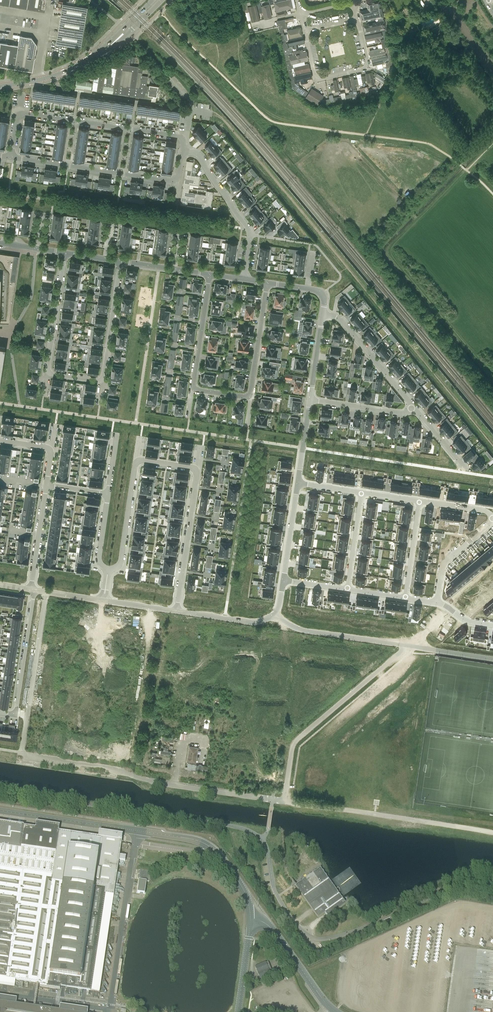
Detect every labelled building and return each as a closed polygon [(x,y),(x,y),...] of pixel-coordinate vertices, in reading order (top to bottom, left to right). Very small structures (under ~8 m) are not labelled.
[(27,9),(28,0),(0,0),(0,4),(27,9)] [(27,9),(44,11),(46,0),(28,0),(27,9)] [(242,4),(243,10),(248,8),(247,5),(253,4),(253,5),(257,4),(258,8),(261,7),(260,2),(259,0),(246,3),(242,4)] [(274,2),(276,11),(293,6),(291,0),(283,0),(274,2)] [(360,12),(362,22),(366,21),(367,21),(378,18),(382,17),(380,7),(379,0),(378,0),(366,3),(368,10),(360,12)] [(63,4),(60,17),(85,21),(87,8),(74,5),(63,4)] [(269,4),(261,6),(264,18),(272,17),(269,4)] [(256,5),(248,7),(252,22),(260,20),(256,5)] [(60,17),(58,30),(83,34),(85,21),(60,17)] [(379,22),(363,26),(365,33),(385,29),(383,20),(382,17),(378,18),(379,22)] [(293,20),(292,18),(278,21),(277,21),(278,28),(279,30),(282,29),(286,28),(285,22),(293,20)] [(438,26),(432,29),(436,37),(446,32),(441,21),(440,22),(438,26)] [(300,28),(286,31),(288,40),(302,37),(300,28)] [(83,34),(58,30),(56,43),(81,48),(83,34)] [(32,71),(34,58),(33,58),(34,54),(35,55),(37,45),(31,38),(20,36),(18,46),(0,43),(0,44),(0,66),(32,71)] [(303,38),(287,41),(289,47),(304,44),(303,38)] [(388,42),(387,38),(383,39),(380,40),(382,48),(385,47),(387,54),(391,54),(388,42)] [(281,42),(284,53),(288,53),(293,51),(292,47),(287,48),(285,41),(281,42)] [(372,54),(370,54),(370,57),(385,54),(384,51),(381,52),(380,48),(371,50),(372,54)] [(308,60),(307,53),(303,53),(302,51),(292,53),(293,56),(290,56),(291,63),(308,60)] [(385,64),(380,65),(381,69),(386,67),(393,66),(391,54),(387,54),(387,55),(389,62),(385,63),(385,64)] [(126,62),(129,65),(130,62),(135,63),(135,57),(127,56),(126,61),(126,62)] [(386,56),(371,59),(372,65),(381,63),(384,63),(383,60),(386,59),(386,56)] [(93,84),(92,90),(102,92),(103,85),(114,87),(113,93),(118,94),(144,97),(145,92),(146,93),(148,93),(147,95),(156,96),(158,86),(149,85),(149,87),(146,86),(146,85),(147,80),(147,76),(147,77),(146,76),(142,76),(141,78),(140,89),(139,89),(138,88),(140,73),(141,73),(142,73),(143,69),(140,68),(140,67),(129,65),(126,62),(122,64),(117,64),(116,69),(111,68),(110,76),(94,74),(93,82),(98,83),(97,84),(93,84)] [(287,65),(289,77),(293,76),(295,75),(294,72),(292,73),(291,68),(293,68),(292,64),(290,64),(287,65)] [(294,69),(296,76),(310,72),(308,65),(294,69)] [(312,79),(310,73),(295,77),(296,83),(301,82),(301,84),(308,83),(307,80),(312,79)] [(375,85),(372,73),(365,74),(367,84),(371,83),(371,86),(375,85)] [(376,74),(374,78),(381,82),(378,87),(379,88),(385,79),(376,74)] [(293,76),(289,77),(292,88),(292,89),(299,93),(302,95),(305,91),(299,87),(298,83),(295,83),(293,76)] [(354,80),(353,76),(350,77),(353,92),(356,91),(355,87),(358,86),(357,79),(354,80)] [(351,90),(349,78),(342,79),(344,89),(348,88),(348,91),(351,90)] [(83,92),(83,88),(90,89),(91,83),(75,81),(74,91),(83,92)] [(360,92),(352,94),(353,97),(354,97),(365,95),(363,88),(362,88),(359,89),(360,92)] [(311,89),(306,97),(317,105),(323,96),(311,89)] [(340,93),(341,96),(342,100),(346,99),(353,97),(352,94),(352,92),(349,92),(349,94),(345,95),(344,92),(340,93)] [(196,137),(202,132),(199,127),(192,133),(196,137)] [(203,132),(202,132),(196,137),(200,142),(206,136),(203,132)] [(215,146),(216,145),(215,145),(215,146),(209,139),(204,143),(206,145),(206,146),(204,147),(208,151),(208,152),(215,146)] [(216,145),(215,146),(208,152),(211,155),(212,156),(214,155),(216,157),(221,152),(216,145)] [(224,165),(226,163),(222,158),(220,160),(214,166),(218,170),(224,165)] [(226,163),(224,165),(218,170),(221,175),(225,171),(227,174),(232,170),(226,163)] [(26,177),(28,166),(22,166),(21,171),(17,170),(16,177),(21,177),(21,176),(26,177)] [(32,173),(33,167),(28,166),(26,177),(31,177),(31,179),(36,180),(37,173),(32,173)] [(184,179),(199,181),(200,176),(191,175),(192,168),(185,167),(184,179)] [(50,170),(45,169),(44,174),(41,174),(40,180),(43,181),(44,179),(49,180),(50,170)] [(56,171),(50,170),(49,180),(54,181),(54,182),(58,183),(59,177),(55,176),(56,171)] [(237,180),(241,177),(235,170),(229,175),(230,177),(231,177),(227,181),(231,185),(237,180)] [(80,185),(82,174),(76,174),(75,179),(71,178),(70,185),(75,185),(75,184),(80,185)] [(87,181),(87,175),(82,174),(80,185),(85,186),(85,187),(90,188),(91,181),(87,181)] [(104,178),(99,177),(98,182),(95,182),(94,188),(98,189),(98,187),(103,188),(104,178)] [(237,180),(231,185),(231,186),(230,186),(232,188),(233,188),(234,190),(238,187),(240,189),(245,185),(239,178),(241,177),(237,180)] [(110,179),(104,178),(103,188),(108,189),(108,190),(113,191),(113,185),(109,184),(110,179)] [(182,187),(189,188),(190,184),(198,186),(199,181),(184,179),(182,187)] [(135,193),(136,183),(131,182),(130,187),(126,186),(125,193),(129,193),(129,192),(135,193)] [(145,189),(141,189),(142,183),(136,183),(135,193),(140,194),(140,195),(144,196),(145,189)] [(159,186),(153,185),(152,190),(148,190),(147,196),(152,197),(152,195),(157,196),(159,186)] [(164,187),(159,186),(157,196),(162,197),(162,198),(167,199),(168,193),(164,192),(164,187)] [(182,187),(181,196),(196,198),(197,194),(188,192),(189,188),(182,187)] [(242,202),(248,197),(251,194),(245,187),(241,191),(242,193),(243,193),(238,198),(239,200),(241,202),(242,202)] [(197,194),(196,198),(211,201),(213,192),(206,191),(205,195),(197,194)] [(243,205),(244,205),(245,206),(246,207),(248,205),(249,207),(255,202),(253,200),(254,199),(250,195),(251,194),(248,197),(242,202),(242,203),(243,205)] [(187,202),(195,203),(196,198),(181,196),(180,205),(186,206),(187,202)] [(196,198),(195,203),(204,204),(203,209),(210,210),(211,201),(196,198)] [(259,213),(261,212),(255,205),(251,209),(252,211),(253,211),(249,214),(251,217),(253,219),(259,213)] [(18,209),(18,215),(20,216),(20,215),(30,217),(31,211),(18,209)] [(261,212),(259,213),(253,219),(257,223),(258,222),(260,224),(267,219),(261,212)] [(53,214),(52,220),(62,222),(65,222),(66,216),(53,214)] [(267,224),(263,227),(267,232),(276,225),(272,220),(274,219),(271,216),(265,222),(267,224)] [(87,219),(86,225),(89,226),(99,227),(100,221),(87,219)] [(280,229),(277,231),(281,236),(284,233),(286,236),(287,237),(296,238),(298,237),(292,230),(290,231),(285,225),(287,223),(284,220),(277,225),(280,229)] [(17,221),(16,227),(19,228),(29,229),(29,223),(20,222),(20,221),(17,221)] [(52,226),(51,232),(63,234),(64,228),(61,228),(52,226)] [(155,229),(155,235),(167,237),(168,231),(155,229)] [(85,231),(84,237),(97,239),(98,233),(88,232),(88,231),(85,231)] [(51,232),(50,239),(63,241),(63,234),(51,232)] [(190,234),(189,240),(199,242),(202,243),(203,236),(190,234)] [(155,235),(154,241),(166,243),(167,237),(155,235)] [(120,236),(119,243),(132,244),(133,238),(130,238),(120,236)] [(84,237),(83,244),(96,246),(97,239),(84,237)] [(154,241),(153,248),(166,249),(166,243),(154,241)] [(119,243),(118,249),(131,251),(132,244),(119,243)] [(260,247),(259,253),(269,255),(271,255),(272,246),(265,245),(265,248),(260,247)] [(153,248),(152,254),(165,256),(166,249),(153,248)] [(294,249),(292,258),(293,258),(305,260),(306,254),(302,254),(302,251),(294,249)] [(9,323),(19,256),(14,255),(0,253),(0,323),(9,323)] [(188,253),(187,259),(197,260),(200,261),(200,255),(198,254),(188,253)] [(46,258),(45,265),(46,265),(45,267),(54,268),(54,266),(55,266),(56,260),(46,258)] [(70,262),(69,268),(77,270),(76,273),(82,273),(83,270),(81,270),(82,265),(80,265),(80,263),(70,262)] [(94,272),(94,275),(97,276),(104,277),(104,274),(112,275),(113,268),(108,268),(108,266),(103,265),(103,267),(102,273),(98,272),(94,272)] [(137,272),(127,270),(126,277),(126,278),(135,280),(135,278),(136,278),(137,272)] [(67,281),(77,282),(77,283),(79,284),(80,284),(81,277),(82,277),(82,273),(76,273),(76,276),(68,274),(67,281)] [(97,276),(97,279),(98,279),(97,285),(110,287),(111,281),(103,280),(104,277),(97,276)] [(164,281),(163,289),(172,291),(173,285),(174,281),(169,280),(169,282),(164,281)] [(200,291),(201,284),(198,283),(198,281),(194,280),(193,284),(191,284),(190,289),(193,289),(192,290),(200,291)] [(67,281),(66,287),(74,288),(73,291),(80,292),(80,289),(79,289),(79,284),(77,283),(77,282),(67,281)] [(228,293),(228,287),(226,286),(226,285),(215,283),(214,291),(228,293)] [(95,291),(95,294),(101,295),(101,292),(109,294),(110,287),(97,285),(97,286),(100,286),(99,292),(95,291)] [(257,290),(246,288),(245,295),(247,295),(247,298),(254,299),(254,296),(256,296),(257,290)] [(172,291),(163,289),(161,297),(171,299),(172,291)] [(65,293),(64,299),(77,301),(78,301),(79,296),(80,292),(73,291),(73,294),(65,293)] [(41,293),(40,299),(40,301),(44,301),(44,300),(46,300),(50,301),(50,297),(51,294),(41,293)] [(95,294),(94,298),(96,298),(98,298),(97,304),(107,306),(108,300),(100,298),(101,295),(95,294)] [(275,296),(274,307),(282,308),(282,306),(284,307),(285,301),(283,301),(284,294),(277,294),(277,296),(275,296)] [(341,302),(337,305),(341,309),(341,310),(348,304),(350,303),(349,302),(344,296),(339,299),(341,302)] [(188,300),(187,307),(190,307),(198,308),(199,299),(195,298),(189,297),(188,300)] [(309,310),(310,299),(304,298),(303,300),(300,300),(299,306),(302,307),(302,309),(309,310)] [(64,300),(63,306),(71,307),(71,310),(77,311),(77,308),(76,307),(77,301),(64,299),(64,300)] [(219,314),(220,309),(222,310),(223,302),(216,301),(215,304),(212,304),(211,308),(211,312),(211,313),(219,314)] [(348,304),(341,310),(345,314),(347,313),(349,315),(355,309),(350,303),(348,304)] [(92,310),(92,313),(98,314),(98,311),(106,312),(107,306),(97,304),(95,304),(94,310),(92,310)] [(254,306),(246,305),(244,319),(251,320),(251,317),(252,317),(254,306)] [(187,307),(186,313),(189,313),(189,317),(193,317),(193,315),(197,315),(198,308),(190,307),(187,307)] [(165,311),(165,309),(160,308),(159,316),(168,318),(169,311),(165,311)] [(62,312),(61,318),(74,320),(75,314),(76,315),(77,311),(71,310),(70,313),(62,312)] [(278,325),(278,322),(281,322),(282,311),(276,310),(276,313),(270,313),(268,323),(278,325)] [(37,320),(36,327),(46,328),(46,325),(47,322),(39,321),(40,313),(37,313),(36,319),(38,319),(38,320),(37,320)] [(92,313),(91,317),(93,317),(92,323),(105,325),(106,318),(98,317),(98,314),(92,313)] [(354,325),(363,318),(359,313),(358,313),(350,320),(354,325)] [(168,318),(159,316),(158,324),(167,326),(168,318)] [(365,321),(363,318),(354,325),(354,326),(356,328),(358,330),(362,326),(363,328),(364,329),(368,325),(368,324),(365,321)] [(209,323),(209,328),(221,330),(220,333),(225,333),(226,327),(223,326),(223,322),(213,320),(212,323),(209,323)] [(311,335),(311,328),(312,328),(311,328),(312,325),(310,325),(310,322),(304,321),(302,333),(311,335)] [(59,331),(72,333),(69,332),(70,326),(75,327),(75,323),(69,322),(68,326),(60,324),(60,331),(59,331)] [(252,337),(253,330),(249,329),(250,326),(238,324),(237,331),(242,332),(242,335),(252,337)] [(187,327),(186,334),(194,335),(195,325),(191,325),(190,327),(187,327)] [(90,326),(89,329),(91,329),(90,335),(103,337),(104,331),(96,330),(96,327),(90,326)] [(36,327),(35,333),(35,335),(44,336),(44,334),(45,335),(45,331),(46,328),(36,327)] [(367,340),(375,333),(374,333),(369,327),(364,331),(366,333),(363,336),(367,340)] [(336,342),(342,343),(344,334),(341,334),(341,331),(334,330),(334,333),(333,333),(332,339),(337,339),(336,342)] [(59,331),(58,337),(66,338),(66,341),(72,342),(73,339),(71,339),(72,333),(59,331)] [(272,331),(271,333),(268,333),(268,338),(281,340),(282,332),(272,331)] [(375,333),(367,340),(371,345),(374,342),(376,344),(381,340),(380,339),(375,333)] [(194,335),(186,334),(185,343),(189,344),(189,341),(193,342),(194,335)] [(88,341),(87,344),(93,345),(94,342),(102,344),(103,337),(90,335),(89,341),(88,341)] [(165,338),(161,338),(161,336),(156,335),(155,343),(164,344),(165,338)] [(217,338),(211,337),(210,340),(209,340),(208,351),(215,352),(217,338)] [(307,340),(301,339),(299,353),(307,354),(308,344),(307,343),(307,340)] [(58,343),(57,349),(69,351),(70,345),(72,346),(72,342),(66,341),(66,344),(58,343)] [(247,342),(241,341),(240,344),(238,344),(237,350),(248,352),(249,346),(247,345),(247,342)] [(164,344),(155,343),(154,351),(163,352),(164,344)] [(386,349),(382,344),(381,343),(377,346),(376,347),(378,349),(376,351),(379,355),(380,355),(387,349),(386,349)] [(87,344),(87,348),(88,348),(87,354),(100,356),(101,350),(93,348),(93,345),(87,344)] [(338,355),(340,356),(341,350),(338,349),(339,346),(332,345),(331,348),(330,348),(329,354),(334,355),(338,355)] [(266,350),(265,356),(276,358),(280,359),(281,351),(280,351),(280,349),(275,348),(269,347),(268,350),(266,350)] [(394,355),(393,355),(388,348),(387,349),(380,355),(379,355),(380,356),(379,357),(381,359),(382,358),(382,359),(383,360),(387,357),(389,360),(394,355)] [(57,350),(56,356),(64,357),(63,360),(69,361),(70,358),(68,357),(69,351),(57,349),(57,350)] [(186,354),(183,354),(182,360),(190,362),(191,352),(187,351),(186,354)] [(85,360),(84,363),(91,364),(91,361),(99,362),(100,356),(87,354),(86,360),(85,360)] [(363,363),(364,356),(361,356),(361,355),(360,355),(360,354),(358,354),(357,354),(355,354),(354,359),(353,360),(354,360),(353,367),(359,368),(360,363),(363,363)] [(207,361),(205,360),(204,367),(217,369),(219,359),(217,359),(217,357),(212,356),(211,358),(208,357),(207,361)] [(392,371),(399,366),(395,361),(397,360),(395,357),(390,361),(392,363),(389,366),(392,371)] [(294,359),(293,365),(296,365),(295,369),(306,371),(307,364),(305,364),(305,361),(298,360),(296,359),(294,359)] [(55,362),(54,368),(67,370),(67,364),(69,364),(69,361),(63,360),(63,363),(55,362)] [(190,362),(182,360),(181,370),(185,371),(186,368),(189,369),(190,362)] [(235,360),(234,368),(240,369),(240,368),(246,369),(247,362),(244,362),(244,360),(240,360),(240,361),(235,360)] [(327,368),(336,369),(337,364),(338,360),(332,360),(331,362),(328,362),(328,365),(327,365),(327,367),(328,367),(327,368)] [(152,361),(151,369),(160,371),(161,365),(161,363),(152,361)] [(261,371),(260,373),(261,374),(261,375),(274,376),(275,370),(277,370),(278,366),(280,367),(280,363),(270,362),(269,364),(269,367),(266,367),(266,368),(262,367),(262,370),(261,371)] [(84,363),(84,367),(88,367),(87,373),(97,375),(98,368),(90,367),(91,364),(84,363)] [(112,369),(111,373),(122,374),(123,368),(122,368),(122,365),(114,364),(113,366),(112,370),(112,369)] [(393,372),(392,372),(394,374),(395,374),(396,376),(399,374),(400,376),(406,371),(404,369),(400,364),(399,366),(392,371),(393,372)] [(374,374),(374,371),(371,370),(372,367),(365,366),(364,377),(370,378),(369,380),(373,381),(373,377),(374,374)] [(335,375),(336,369),(327,368),(327,369),(327,368),(326,371),(327,371),(327,374),(330,374),(329,377),(335,378),(336,375),(335,375)] [(150,375),(150,378),(154,378),(159,379),(160,371),(151,369),(150,375)] [(201,376),(201,381),(202,382),(202,383),(207,384),(208,382),(214,383),(215,376),(213,375),(213,373),(206,372),(206,374),(205,374),(204,377),(201,376)] [(402,382),(401,382),(405,386),(412,381),(414,379),(408,372),(403,376),(404,378),(405,379),(402,382)] [(111,380),(111,382),(115,382),(115,380),(121,381),(122,374),(111,373),(111,376),(111,379),(111,380)] [(243,376),(237,375),(236,381),(233,381),(233,386),(235,387),(235,388),(242,390),(244,379),(243,379),(243,376)] [(179,383),(176,382),(176,387),(175,387),(186,388),(187,379),(183,378),(183,381),(179,380),(179,383)] [(302,379),(295,378),(293,392),(301,393),(303,382),(301,382),(302,379)] [(52,379),(51,386),(59,387),(59,390),(65,391),(66,387),(64,387),(65,381),(62,381),(52,379)] [(382,383),(382,380),(376,379),(375,382),(372,381),(371,388),(381,389),(381,388),(381,386),(382,386),(382,383)] [(406,387),(405,387),(407,389),(409,391),(413,388),(414,390),(419,386),(418,384),(414,379),(412,381),(405,386),(406,387)] [(272,388),(277,389),(278,383),(271,382),(264,381),(264,384),(262,384),(261,391),(272,392),(272,388)] [(81,390),(80,393),(86,394),(87,391),(95,392),(96,386),(83,384),(82,390),(81,390)] [(337,397),(338,390),(332,390),(333,387),(326,386),(325,389),(324,389),(323,392),(324,392),(323,395),(337,397)] [(186,388),(175,387),(176,387),(175,392),(177,393),(177,397),(181,397),(182,395),(185,395),(186,388)] [(346,393),(349,394),(348,398),(354,399),(355,398),(357,398),(358,394),(355,393),(356,388),(347,387),(347,389),(346,393)] [(147,396),(156,398),(157,392),(157,391),(157,389),(148,388),(147,396)] [(425,396),(426,395),(421,388),(416,392),(418,394),(414,397),(418,402),(425,396)] [(49,398),(60,400),(62,400),(63,394),(65,395),(65,391),(59,390),(58,393),(50,392),(49,398)] [(375,393),(368,392),(368,395),(361,394),(361,395),(360,395),(360,397),(361,398),(360,400),(374,402),(375,393)] [(80,393),(79,397),(81,397),(80,403),(93,405),(94,398),(86,397),(86,394),(80,393)] [(392,398),(393,394),(387,393),(386,395),(383,394),(383,400),(386,401),(385,404),(388,404),(388,405),(390,405),(391,405),(392,399),(393,399),(393,398),(392,398)] [(426,395),(425,396),(418,402),(418,403),(420,405),(420,404),(422,406),(426,403),(428,405),(432,402),(426,395)] [(156,398),(147,396),(146,404),(155,406),(156,398)] [(300,407),(300,401),(295,400),(296,397),(290,396),(289,402),(292,402),(291,410),(295,411),(295,412),(299,413),(299,412),(300,412),(300,407)] [(108,401),(107,407),(117,408),(117,402),(117,399),(113,399),(113,401),(108,401)] [(204,400),(197,399),(196,410),(202,411),(203,408),(206,409),(207,402),(204,402),(204,400)] [(272,400),(262,399),(261,402),(258,401),(258,406),(264,407),(264,409),(269,410),(269,408),(271,408),(272,400)] [(216,404),(213,403),(212,410),(225,412),(227,404),(216,402),(216,404)] [(184,405),(176,404),(174,414),(179,415),(182,416),(184,405)] [(242,413),(243,406),(237,405),(237,408),(233,407),(232,414),(236,414),(235,416),(239,417),(238,422),(243,423),(244,414),(242,413)] [(438,412),(439,410),(435,405),(427,412),(431,417),(438,412)] [(321,410),(320,416),(321,416),(321,419),(328,420),(328,417),(331,418),(332,412),(333,409),(328,408),(327,411),(325,411),(321,410)] [(431,417),(431,418),(432,420),(433,420),(435,422),(439,418),(441,421),(445,417),(439,410),(438,412),(431,417)] [(339,416),(337,424),(340,424),(340,425),(345,426),(346,426),(347,419),(348,414),(346,414),(346,413),(343,413),(342,413),(342,416),(341,416),(339,416)] [(258,418),(256,418),(255,424),(266,426),(267,419),(265,419),(265,416),(258,415),(258,418)] [(2,419),(1,422),(2,422),(2,423),(14,424),(15,419),(9,418),(9,417),(6,416),(6,417),(3,416),(3,418),(2,418),(2,419)] [(297,418),(291,417),(289,431),(297,432),(298,421),(297,421),(297,418)] [(352,428),(352,429),(358,430),(359,426),(361,426),(362,426),(362,421),(363,421),(363,419),(360,419),(360,418),(359,418),(359,417),(356,417),(354,417),(353,423),(352,423),(353,423),(352,428)] [(375,423),(374,429),(382,430),(383,430),(383,428),(385,428),(386,428),(386,427),(387,426),(387,421),(386,421),(384,421),(384,419),(381,418),(381,419),(378,419),(378,424),(375,423)] [(450,427),(452,425),(446,418),(441,423),(443,425),(440,428),(444,432),(450,427)] [(361,430),(361,431),(364,431),(365,430),(370,431),(372,420),(371,420),(366,419),(365,422),(362,421),(362,426),(361,430)] [(385,433),(385,434),(397,436),(398,430),(395,429),(396,424),(396,423),(394,423),(394,422),(391,422),(390,422),(389,427),(386,427),(386,428),(385,433)] [(402,422),(401,434),(406,435),(406,438),(409,438),(411,428),(411,427),(408,426),(409,423),(408,423),(402,422)] [(318,428),(317,431),(318,431),(318,432),(322,433),(322,436),(328,437),(330,428),(337,429),(337,425),(323,423),(323,427),(319,426),(318,429),(318,428)] [(63,428),(62,431),(63,431),(63,432),(64,432),(74,434),(75,434),(76,427),(70,426),(67,425),(67,426),(64,425),(63,428)] [(452,425),(450,427),(444,432),(447,437),(451,434),(453,436),(458,432),(452,425)] [(409,438),(409,442),(412,443),(413,441),(418,442),(419,438),(420,428),(414,427),(414,429),(413,429),(411,428),(409,438)] [(95,430),(93,439),(100,440),(101,437),(108,438),(108,437),(109,437),(109,434),(109,432),(104,431),(105,431),(101,430),(101,431),(95,430)] [(33,433),(32,439),(33,439),(44,441),(45,438),(45,435),(45,434),(34,433),(33,433)] [(463,442),(465,441),(461,436),(453,443),(456,448),(457,448),(463,442)] [(148,437),(147,444),(154,445),(154,448),(160,449),(162,439),(148,437)] [(420,448),(420,449),(429,450),(431,439),(430,438),(428,437),(427,438),(425,438),(424,441),(421,441),(420,448)] [(93,439),(92,449),(105,451),(106,449),(107,446),(106,446),(106,445),(100,444),(100,440),(93,439)] [(465,441),(463,442),(457,448),(456,448),(460,452),(464,449),(466,451),(471,448),(471,447),(465,441)] [(178,442),(177,451),(183,452),(184,449),(191,450),(192,444),(178,442)] [(207,446),(206,457),(212,458),(214,447),(207,446)] [(146,450),(145,456),(159,458),(160,449),(154,448),(153,451),(146,450)] [(92,449),(91,458),(98,459),(98,456),(105,457),(105,455),(106,452),(105,452),(105,451),(92,449)] [(473,460),(478,456),(472,449),(464,456),(468,461),(471,458),(473,461),(473,460)] [(177,451),(176,461),(189,463),(190,456),(183,455),(183,452),(177,451)] [(484,464),(478,456),(473,460),(475,463),(473,465),(477,469),(479,467),(481,470),(486,466),(484,464)] [(233,458),(232,464),(243,466),(244,458),(239,457),(238,459),(233,458)] [(91,458),(90,461),(92,462),(92,467),(103,469),(104,463),(97,462),(98,459),(91,458)] [(278,460),(277,469),(281,470),(281,467),(290,469),(291,465),(292,465),(292,461),(286,460),(286,461),(280,460),(280,461),(278,460)] [(204,470),(203,474),(210,476),(211,475),(212,465),(206,464),(205,470),(204,470)] [(232,464),(231,471),(236,472),(236,473),(242,474),(243,466),(232,464)] [(1,474),(1,471),(2,471),(9,472),(10,466),(0,465),(0,474),(1,474)] [(315,474),(314,480),(318,480),(322,480),(323,472),(326,473),(327,466),(324,466),(324,468),(317,467),(317,468),(316,474),(315,474)] [(88,467),(86,476),(88,476),(95,477),(95,474),(102,475),(102,473),(103,474),(103,470),(103,469),(92,467),(88,467)] [(143,467),(142,474),(150,475),(149,478),(156,479),(156,475),(154,475),(155,469),(143,467)] [(27,469),(28,469),(27,474),(28,475),(33,475),(34,475),(33,479),(38,479),(38,475),(39,475),(39,474),(39,473),(39,470),(28,469),(27,469)] [(331,470),(330,474),(333,474),(333,475),(332,482),(338,483),(342,484),(344,477),(337,476),(337,473),(333,473),(334,470),(331,470)] [(174,472),(173,481),(179,482),(179,479),(187,480),(188,474),(174,472)] [(277,472),(276,481),(278,481),(278,482),(284,482),(284,483),(290,484),(290,480),(290,477),(281,475),(281,473),(277,472)] [(344,477),(342,484),(347,485),(347,484),(353,485),(354,478),(354,477),(357,478),(358,474),(355,473),(354,476),(351,475),(351,478),(344,477)] [(203,479),(202,486),(209,486),(210,481),(212,481),(213,476),(211,475),(210,476),(203,474),(202,479),(203,479)] [(87,480),(86,486),(89,487),(96,488),(96,487),(101,488),(102,481),(94,480),(95,477),(88,476),(87,480)] [(140,482),(140,486),(154,488),(155,482),(156,479),(149,478),(149,481),(141,480),(141,482),(140,482)] [(388,478),(388,482),(390,483),(390,484),(389,490),(395,491),(395,492),(400,493),(401,485),(394,484),(394,482),(391,481),(391,479),(388,478)] [(361,479),(361,485),(367,486),(367,487),(371,488),(372,480),(361,479)] [(372,480),(371,488),(375,488),(376,489),(376,488),(382,489),(383,482),(372,480)] [(173,481),(172,485),(174,485),(173,491),(186,493),(187,489),(186,489),(186,486),(178,485),(179,482),(173,481)] [(417,482),(416,486),(419,486),(419,487),(418,494),(424,495),(424,496),(429,496),(430,489),(423,488),(423,486),(420,485),(420,482),(417,482)] [(229,486),(228,492),(239,494),(240,486),(234,485),(234,487),(229,486)] [(274,494),(287,496),(288,490),(287,490),(279,489),(280,486),(276,485),(274,494)] [(401,485),(400,493),(404,493),(404,492),(411,493),(412,487),(401,485)] [(140,486),(139,490),(140,490),(139,492),(147,493),(147,496),(153,497),(153,494),(154,488),(140,486)] [(430,489),(429,496),(433,497),(433,496),(439,497),(440,491),(441,490),(443,490),(444,486),(441,486),(440,488),(437,488),(437,490),(430,489)] [(26,491),(25,497),(28,497),(30,497),(35,498),(35,495),(36,495),(36,494),(36,493),(36,490),(32,489),(31,492),(30,492),(26,491)] [(170,496),(170,500),(176,501),(177,498),(184,499),(185,496),(186,493),(173,491),(172,496),(170,496)] [(448,492),(447,499),(453,500),(457,501),(458,494),(459,491),(454,491),(454,493),(448,492)] [(200,498),(199,503),(208,504),(207,504),(209,504),(209,499),(207,499),(208,493),(201,492),(201,498),(200,498)] [(228,492),(227,499),(232,500),(232,501),(237,502),(239,494),(228,492)] [(309,495),(308,501),(319,502),(320,494),(316,493),(316,496),(309,495)] [(273,494),(272,503),(276,504),(276,501),(285,502),(286,502),(287,496),(274,494),(273,494)] [(458,494),(457,501),(462,502),(462,501),(468,502),(469,495),(458,494)] [(476,496),(475,502),(482,503),(481,504),(486,505),(487,498),(488,495),(483,494),(483,497),(476,496)] [(84,503),(83,506),(90,507),(91,504),(98,505),(99,499),(95,498),(87,496),(86,503),(84,503)] [(138,501),(137,504),(151,506),(152,501),(153,497),(147,496),(146,499),(139,498),(138,501)] [(342,497),(341,506),(353,507),(353,504),(353,502),(346,501),(346,499),(347,498),(342,497)] [(170,504),(169,509),(183,511),(183,508),(183,505),(176,504),(176,501),(170,500),(169,504),(170,504)] [(308,501),(307,506),(314,507),(314,510),(318,511),(319,502),(308,501)] [(366,506),(366,509),(377,511),(378,503),(374,502),(374,505),(367,504),(366,506)] [(199,507),(198,514),(205,515),(206,509),(207,509),(207,504),(208,504),(199,503),(198,507),(199,507)] [(52,506),(52,509),(52,510),(63,511),(65,512),(66,506),(53,504),(53,506),(52,506)] [(137,504),(137,508),(137,511),(144,512),(144,515),(150,516),(151,512),(150,512),(151,506),(137,504)] [(83,506),(83,510),(85,510),(84,515),(84,516),(96,517),(96,516),(97,513),(96,513),(97,511),(90,510),(90,507),(83,506)] [(272,506),(271,514),(284,516),(285,510),(276,509),(276,506),(272,506)] [(341,506),(340,514),(344,515),(345,512),(352,513),(353,507),(341,506)] [(400,506),(399,514),(410,516),(411,510),(404,509),(404,506),(400,506)] [(168,515),(167,518),(173,519),(174,516),(181,517),(182,514),(183,511),(169,509),(168,515)] [(366,509),(365,515),(372,516),(372,519),(376,519),(377,511),(366,509)] [(424,520),(424,523),(433,524),(434,520),(431,519),(432,510),(425,509),(424,514),(425,514),(424,520)] [(440,511),(439,518),(445,519),(445,521),(449,522),(451,512),(446,511),(446,512),(440,511)] [(305,513),(304,519),(316,521),(317,512),(313,512),(312,514),(305,513)] [(451,512),(449,522),(454,523),(454,520),(460,521),(461,515),(455,514),(455,513),(451,512)] [(224,514),(223,520),(234,522),(236,514),(230,513),(230,515),(224,514)] [(271,514),(270,523),(274,524),(274,521),(283,523),(284,516),(271,514)] [(399,514),(398,522),(402,523),(402,520),(410,521),(410,516),(399,514)] [(82,515),(81,525),(88,526),(88,522),(95,523),(95,522),(96,519),(95,519),(96,517),(84,516),(84,515),(82,515)] [(135,519),(134,523),(146,525),(148,525),(149,519),(150,519),(150,516),(144,515),(143,518),(136,517),(135,519)] [(339,515),(338,524),(349,525),(350,520),(343,519),(343,516),(339,515)] [(465,523),(464,527),(474,529),(474,528),(474,527),(475,521),(476,522),(476,517),(472,516),(469,516),(468,524),(465,523)] [(19,518),(18,523),(20,524),(26,524),(27,525),(26,525),(26,528),(31,528),(31,524),(32,525),(32,523),(31,522),(32,520),(31,519),(21,518),(19,518)] [(167,522),(166,528),(180,530),(181,526),(180,526),(181,523),(173,522),(173,519),(167,518),(167,522)] [(304,519),(303,525),(311,526),(310,528),(314,529),(316,521),(304,519)] [(195,526),(195,531),(202,532),(202,531),(204,521),(197,520),(196,526),(195,526)] [(223,520),(222,527),(228,528),(228,530),(233,530),(234,522),(223,520)] [(363,522),(362,527),(373,529),(375,521),(371,520),(370,523),(363,522)] [(134,523),(133,527),(134,527),(134,529),(141,530),(141,533),(147,534),(148,531),(145,530),(146,525),(134,523)] [(338,524),(337,532),(341,533),(341,530),(348,531),(349,526),(349,525),(338,524)] [(397,524),(396,532),(407,534),(408,528),(401,527),(401,525),(397,524)] [(81,525),(80,528),(82,529),(82,534),(93,536),(94,530),(87,529),(88,526),(81,525)] [(268,526),(267,534),(281,537),(282,531),(281,531),(281,530),(272,529),(272,526),(268,526)] [(362,527),(361,533),(369,534),(368,537),(372,537),(373,529),(362,527)] [(165,533),(164,537),(171,538),(171,535),(179,536),(179,533),(180,533),(180,530),(166,528),(165,533)] [(303,532),(302,537),(314,539),(315,531),(311,530),(310,533),(303,532)] [(195,535),(194,542),(201,543),(201,537),(204,537),(205,532),(202,531),(202,532),(195,531),(194,535),(195,535)] [(396,532),(394,541),(398,541),(399,539),(406,540),(407,534),(396,532)] [(421,532),(420,538),(427,539),(427,541),(431,542),(432,533),(430,533),(421,532)] [(132,538),(132,541),(143,543),(144,537),(147,538),(147,534),(141,533),(141,536),(133,535),(133,538),(132,538)] [(78,540),(78,543),(85,544),(85,541),(92,542),(92,540),(93,540),(93,537),(93,536),(82,534),(80,534),(80,540),(78,540)] [(267,534),(266,543),(270,544),(270,541),(279,543),(280,542),(280,543),(281,537),(267,534)] [(337,534),(336,542),(347,544),(348,538),(341,537),(341,535),(337,534)] [(164,537),(164,540),(166,541),(165,546),(177,548),(178,545),(177,545),(178,542),(170,541),(171,538),(164,537)] [(302,537),(302,543),(309,544),(308,547),(312,547),(314,539),(302,537)] [(16,540),(15,545),(17,546),(28,547),(28,544),(29,545),(29,543),(28,543),(29,539),(25,538),(24,541),(23,541),(18,540),(16,540)] [(113,558),(115,539),(109,538),(106,557),(113,558)] [(361,540),(360,546),(372,548),(373,539),(369,539),(368,541),(361,540)] [(132,545),(131,548),(139,549),(138,552),(145,553),(145,549),(146,543),(143,543),(132,541),(131,545),(132,545)] [(220,542),(219,549),(230,550),(231,542),(226,541),(226,543),(220,542)] [(336,542),(335,551),(339,551),(339,549),(346,550),(347,547),(347,544),(336,542)] [(78,543),(77,547),(80,547),(79,553),(90,555),(90,553),(91,553),(91,550),(91,548),(84,548),(85,544),(78,543)] [(395,543),(394,551),(405,553),(406,547),(399,546),(399,543),(395,543)] [(419,546),(419,552),(427,553),(430,553),(431,545),(427,544),(427,547),(419,546)] [(162,552),(162,555),(168,556),(168,553),(176,554),(176,551),(177,551),(177,548),(165,546),(164,546),(163,552),(162,552)] [(266,546),(265,555),(267,555),(278,557),(279,551),(270,549),(270,547),(266,546)] [(360,546),(359,552),(367,553),(366,555),(370,556),(372,548),(360,546)] [(191,554),(191,559),(198,560),(200,549),(193,548),(192,554),(191,554)] [(219,549),(218,555),(224,556),(224,558),(229,558),(230,550),(219,549)] [(394,551),(392,559),(397,560),(397,557),(404,558),(405,553),(394,551)] [(486,551),(481,555),(485,559),(483,560),(487,564),(488,563),(492,559),(486,551)] [(77,552),(75,562),(82,563),(83,560),(89,561),(89,559),(90,559),(90,556),(90,555),(79,553),(77,552)] [(129,556),(129,560),(140,562),(143,562),(144,556),(145,553),(138,552),(138,555),(130,554),(130,556),(129,556)] [(334,552),(332,561),(344,562),(344,557),(337,556),(338,553),(334,552)] [(45,560),(45,561),(55,562),(57,563),(58,556),(56,556),(46,555),(45,555),(45,558),(45,560)] [(162,555),(161,559),(164,559),(163,565),(175,567),(176,563),(175,563),(175,560),(168,559),(168,556),(162,555)] [(480,556),(475,560),(482,568),(487,564),(483,560),(485,559),(481,555),(480,556)] [(17,557),(16,562),(17,562),(20,563),(20,564),(24,565),(24,564),(26,565),(27,562),(27,563),(28,562),(28,559),(28,558),(16,556),(16,557),(17,557)] [(299,556),(298,561),(305,562),(305,565),(309,566),(310,557),(308,557),(299,556)] [(358,559),(357,564),(368,566),(369,557),(365,557),(365,560),(358,559)] [(191,563),(190,570),(196,571),(198,560),(191,559),(190,563),(191,563)] [(43,561),(43,564),(43,567),(46,567),(46,568),(51,569),(51,568),(54,568),(55,562),(45,561),(45,560),(44,560),(44,561),(43,561)] [(129,560),(128,564),(129,564),(128,566),(136,567),(136,570),(142,571),(143,568),(140,567),(140,562),(129,560)] [(475,560),(471,563),(478,571),(482,568),(475,560)] [(332,561),(331,569),(335,570),(336,567),(343,568),(344,562),(332,561)] [(75,562),(74,571),(80,572),(80,573),(83,573),(84,573),(88,573),(88,572),(89,572),(89,569),(89,567),(82,566),(82,563),(75,562)] [(471,563),(467,567),(474,575),(478,571),(471,563)] [(356,567),(356,570),(363,571),(363,572),(363,574),(367,574),(368,566),(357,564),(356,567)] [(416,566),(415,572),(426,573),(427,565),(423,564),(423,567),(416,566)] [(159,570),(159,574),(165,575),(166,572),(173,573),(174,570),(174,571),(175,567),(163,565),(162,571),(159,570)] [(262,566),(261,575),(263,576),(263,575),(275,577),(276,571),(275,571),(266,569),(266,567),(262,566)] [(298,568),(297,574),(306,576),(308,576),(309,567),(305,567),(305,570),(298,568)] [(467,567),(463,570),(470,578),(474,575),(467,567)] [(216,570),(215,577),(226,578),(227,570),(222,569),(222,571),(216,570)] [(329,569),(328,573),(331,574),(330,579),(342,581),(342,578),(343,575),(335,574),(336,570),(329,569)] [(390,569),(389,577),(393,578),(393,575),(401,576),(401,571),(393,569),(390,569)] [(128,572),(127,579),(141,581),(142,571),(136,570),(135,573),(128,572)] [(463,570),(459,574),(465,582),(470,578),(463,570)] [(415,572),(414,577),(421,578),(421,581),(425,582),(426,573),(415,572)] [(159,574),(157,583),(171,585),(172,579),(165,578),(165,575),(159,574)] [(459,574),(455,577),(461,585),(465,582),(459,574)] [(355,580),(355,583),(364,584),(366,585),(367,576),(363,575),(363,578),(356,577),(355,580)] [(215,577),(214,583),(220,584),(219,586),(225,587),(226,578),(215,577)] [(455,577),(450,581),(451,582),(457,589),(461,585),(455,577)] [(188,578),(186,588),(195,590),(196,585),(194,584),(195,579),(188,578)] [(389,579),(388,588),(400,590),(400,584),(393,583),(394,580),(389,579)] [(448,588),(446,590),(451,596),(454,593),(454,592),(457,589),(451,582),(447,586),(448,588)] [(414,586),(413,591),(422,593),(423,593),(424,593),(425,585),(421,584),(421,587),(414,586)] [(261,587),(260,596),(261,596),(267,597),(267,598),(273,599),(273,595),(273,591),(265,590),(265,587),(261,587)] [(296,588),(295,594),(296,594),(295,599),(302,600),(303,589),(300,589),(300,588),(296,588)] [(312,596),(311,602),(318,603),(320,592),(312,591),(312,596)] [(324,600),(323,604),(326,605),(326,602),(330,603),(330,600),(337,601),(338,594),(334,593),(334,594),(327,593),(326,601),(324,600)] [(338,594),(337,601),(348,603),(349,596),(343,595),(338,594)] [(356,598),(355,604),(361,605),(361,608),(365,608),(367,599),(362,598),(362,599),(356,598)] [(367,599),(365,608),(370,609),(370,607),(377,608),(378,601),(371,600),(371,599),(367,599)] [(384,603),(384,608),(390,609),(390,612),(394,612),(395,610),(396,602),(391,602),(391,603),(385,602),(384,603)] [(396,602),(395,610),(405,611),(406,605),(400,604),(400,603),(396,602)] [(483,609),(488,615),(490,612),(492,614),(492,613),(492,606),(491,604),(487,607),(487,606),(483,609)] [(414,606),(412,618),(419,619),(420,611),(421,612),(421,607),(414,606)] [(459,631),(454,635),(458,640),(467,633),(462,627),(458,630),(459,631)] [(470,636),(470,640),(473,641),(478,642),(480,630),(474,630),(473,637),(470,636)] [(480,630),(478,642),(484,642),(487,643),(487,639),(484,638),(486,631),(480,630)] [(189,746),(187,761),(195,763),(196,760),(198,760),(199,757),(196,756),(198,748),(189,746)] [(9,834),(12,818),(0,816),(0,833),(9,834)] [(7,979),(40,984),(40,987),(56,989),(56,986),(99,993),(110,920),(109,920),(113,896),(116,877),(108,876),(108,875),(83,872),(83,870),(112,874),(116,848),(58,839),(56,856),(55,856),(55,852),(26,848),(27,843),(23,842),(22,847),(0,844),(0,978),(7,979)] [(304,851),(295,854),(300,869),(307,867),(306,861),(307,861),(304,851)] [(324,913),(327,917),(346,904),(350,901),(352,900),(351,898),(348,901),(346,902),(321,867),(296,884),(294,880),(292,878),(291,879),(292,881),(295,886),(300,892),(311,908),(314,912),(318,918),(324,913)] [(137,893),(144,894),(146,882),(149,882),(151,872),(140,870),(140,873),(139,873),(138,876),(139,876),(139,877),(138,877),(138,880),(139,880),(137,893)] [(255,967),(260,979),(273,974),(268,962),(255,967)] [(0,1002),(0,1011),(68,1011),(0,1002)]
